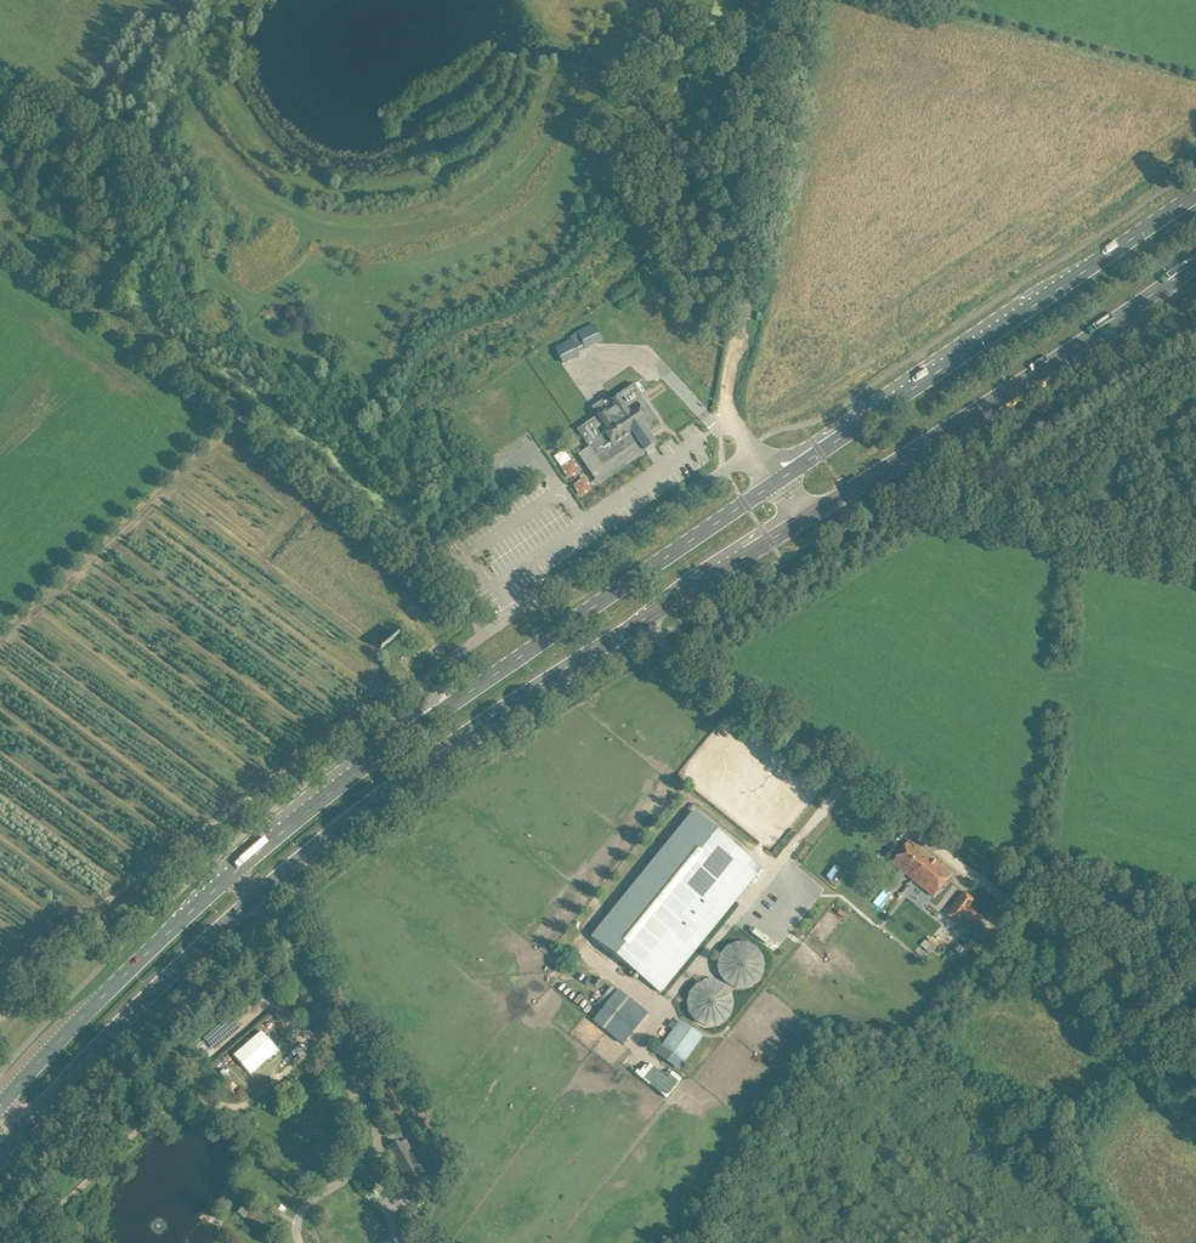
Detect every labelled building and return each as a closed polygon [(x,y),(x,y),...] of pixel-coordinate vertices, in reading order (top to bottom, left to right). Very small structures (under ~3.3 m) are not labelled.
[(594,325),(578,332),(586,348),(601,340),(594,325)] [(571,340),(556,347),(564,363),(579,356),(577,352),(571,340)] [(619,377),(635,371),(629,354),(613,360),(619,377)] [(589,448),(579,455),(592,474),(601,467),(605,473),(652,441),(655,445),(656,444),(650,434),(662,425),(641,394),(642,392),(636,383),(634,385),(634,384),(609,401),(607,397),(592,407),(597,416),(584,425),(592,436),(585,441),(589,447),(589,448)] [(761,867),(693,812),(591,937),(659,992),(761,867)] [(892,863),(917,883),(912,889),(916,892),(921,886),(934,897),(951,875),(922,851),(909,840),(892,863)] [(989,905),(969,888),(950,911),(972,928),(989,905)] [(721,955),(718,966),(720,974),(726,983),(735,988),(746,988),(755,984),(761,976),(764,966),(762,956),(756,948),(747,944),(736,943),(727,947),(721,955)] [(690,994),(687,1004),(690,1014),(696,1021),(705,1026),(715,1026),(724,1021),(731,1013),(733,1004),(730,994),(724,986),(715,981),(706,981),(696,986),(690,994)] [(617,987),(592,1019),(623,1043),(648,1012),(617,987)] [(686,1059),(702,1034),(678,1019),(662,1044),(686,1059)] [(405,1141),(390,1149),(411,1186),(425,1178),(405,1141)] [(242,1193),(231,1211),(245,1218),(255,1200),(242,1193)]
